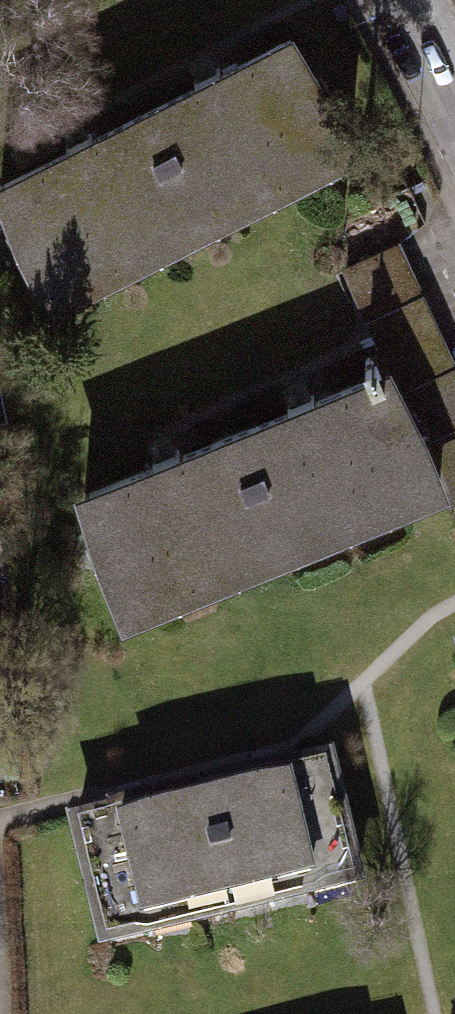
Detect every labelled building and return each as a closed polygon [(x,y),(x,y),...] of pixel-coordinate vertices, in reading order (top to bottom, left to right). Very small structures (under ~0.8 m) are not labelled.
[(135,112),(190,221),(338,147),(283,37),(215,71),(213,66),(186,79),(189,85),(135,112)] [(135,112),(83,138),(81,132),(55,145),(57,150),(0,178),(0,209),(6,226),(12,225),(19,242),(14,243),(45,297),(83,277),(82,275),(190,221),(135,112)] [(387,244),(337,265),(361,321),(411,300),(387,244)] [(416,308),(411,300),(361,321),(365,331),(368,339),(420,317),(416,308)] [(430,481),(438,478),(444,492),(454,487),(454,400),(420,317),(368,339),(368,358),(359,362),(364,372),(380,365),(430,481)] [(225,433),(272,545),(385,498),(387,503),(430,481),(380,365),(364,372),(306,398),(304,392),(276,404),(279,411),(225,433)] [(272,545),(225,433),(173,455),(170,446),(142,458),(146,468),(73,498),(88,534),(92,533),(102,555),(94,558),(116,612),(159,594),(159,593),(272,545)] [(274,768),(192,789),(219,900),(294,883),(296,893),(346,881),(316,763),(275,773),(274,768)] [(142,920),(219,900),(192,789),(106,810),(107,814),(66,825),(96,943),(145,931),(142,920)]
